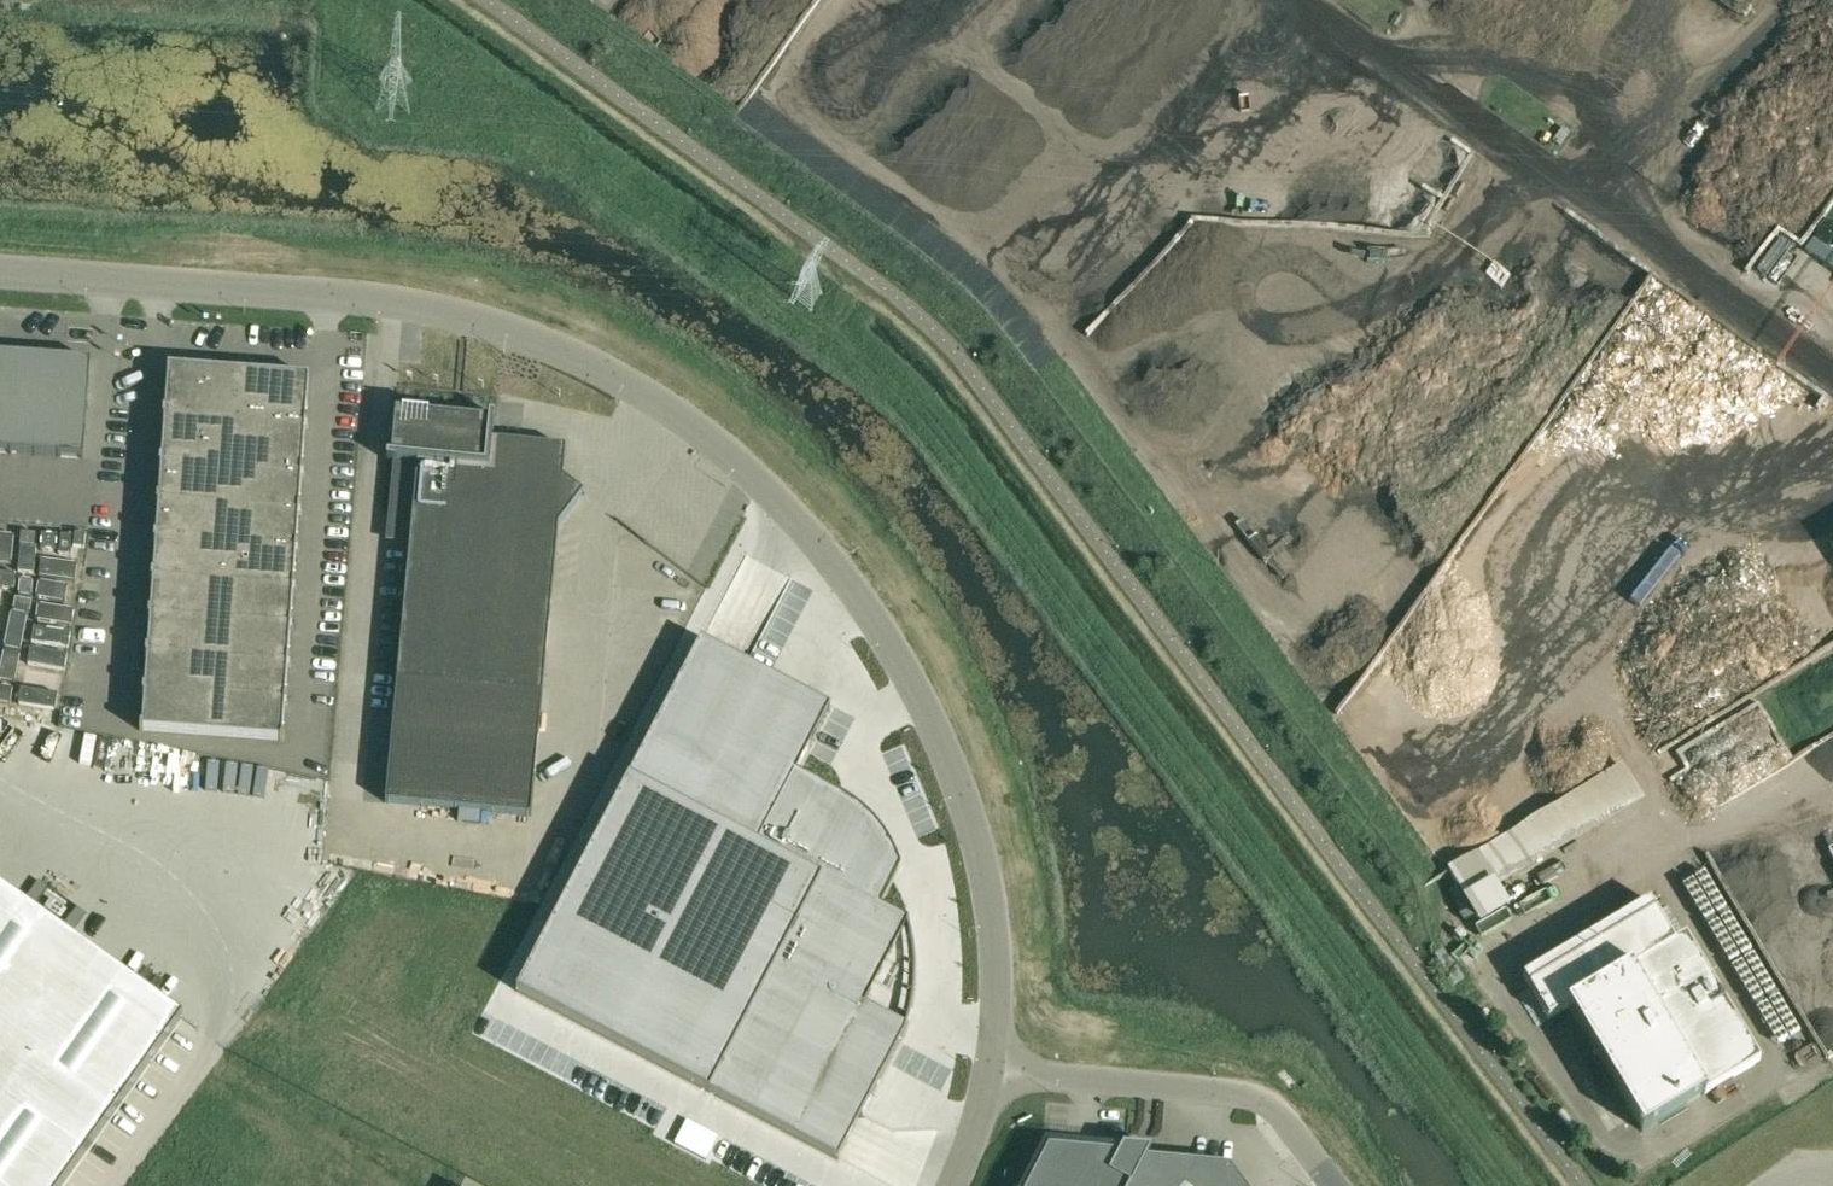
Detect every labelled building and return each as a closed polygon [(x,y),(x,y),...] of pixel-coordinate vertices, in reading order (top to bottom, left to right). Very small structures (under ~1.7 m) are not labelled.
[(1723,192),(1802,249),(1832,205),(1832,38),(1723,192)] [(1832,271),(1832,254),(1829,251),(1813,239),(1804,251),(1821,262),(1832,271)] [(1735,260),(1735,273),(1767,273),(1767,260),(1735,260)] [(1614,327),(1637,285),(1625,278),(1601,320),(1614,327)] [(84,459),(91,361),(0,354),(0,453),(84,459)] [(308,377),(168,367),(142,730),(282,740),(308,377)] [(398,680),(386,803),(531,817),(542,693),(558,528),(585,494),(562,477),(565,447),(492,441),(494,421),(469,418),(468,427),(444,424),(445,416),(397,412),(392,460),(418,463),(398,680)] [(701,640),(516,992),(838,1160),(839,1158),(806,1141),(829,1097),(862,1115),(905,1032),(908,1024),(910,1015),(912,1007),(913,999),(914,990),(915,982),(915,973),(914,965),(914,956),(913,948),(912,939),(910,931),(908,923),(908,922),(879,906),(898,867),(822,827),(838,798),(795,775),(830,707),(747,664),(735,685),(691,662),(703,641),(701,640)] [(184,1018),(0,887),(0,1185),(64,1185),(184,1018)] [(1642,1132),(1760,1061),(1685,936),(1674,943),(1650,901),(1523,977),(1548,1020),(1568,1008),(1642,1132)] [(1684,1134),(1701,1123),(1696,1114),(1678,1125),(1684,1134)] [(1229,1164),(1147,1157),(1151,1148),(1123,1146),(1119,1153),(1048,1147),(1028,1185),(1245,1185),(1229,1164)]
